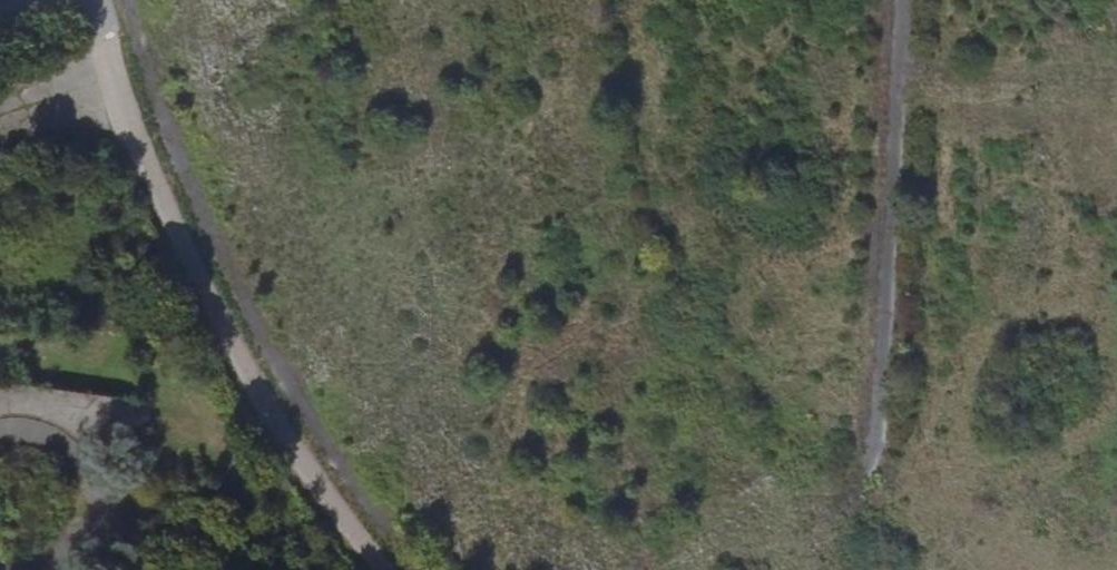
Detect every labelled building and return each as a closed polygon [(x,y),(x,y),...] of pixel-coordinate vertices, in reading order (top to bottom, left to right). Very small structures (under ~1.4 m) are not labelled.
[(14,421),(37,422),(55,428),(73,438),(83,448),(109,428),(134,430),(138,403),(118,396),(67,385),(38,385),(7,385),(0,386),(0,423),(14,421)]
